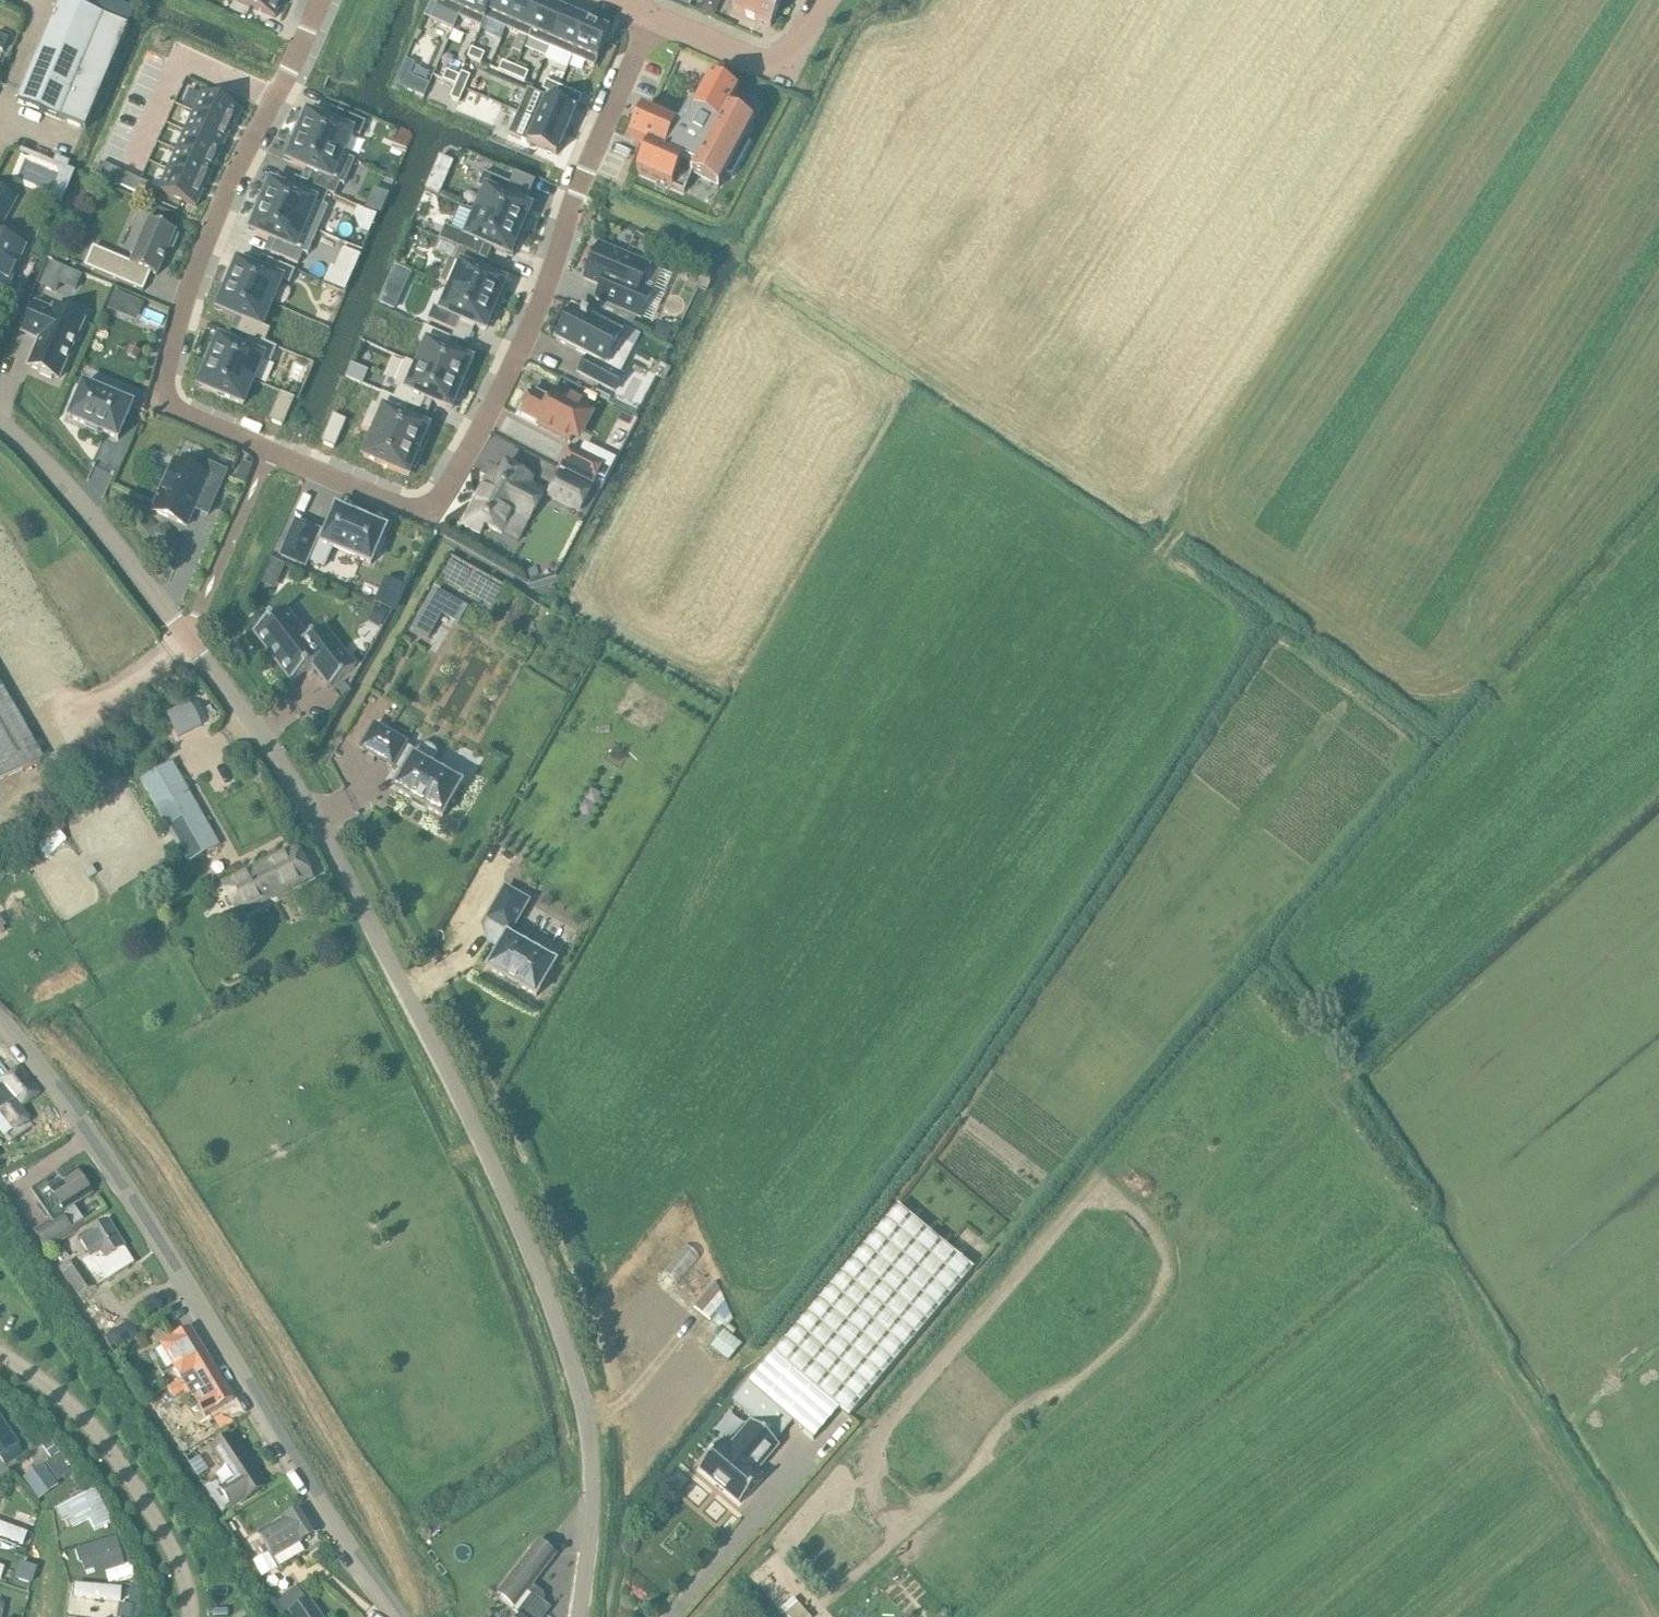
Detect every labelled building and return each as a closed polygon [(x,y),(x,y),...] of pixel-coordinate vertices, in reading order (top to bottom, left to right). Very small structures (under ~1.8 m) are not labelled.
[(18,101),(86,129),(129,28),(62,0),(61,0),(18,101)] [(134,25),(140,10),(114,0),(69,0),(134,25)] [(238,1),(276,18),(282,4),(284,0),(238,0),(238,1)] [(431,20),(454,30),(459,18),(466,0),(440,0),(436,8),(431,20)] [(459,18),(482,28),(485,20),(493,0),(466,0),(459,18)] [(485,20),(507,29),(519,0),(493,0),(485,20)] [(507,29),(529,39),(544,3),(538,0),(519,0),(507,29)] [(780,0),(737,0),(733,11),(771,27),(782,1),(781,0),(780,0)] [(529,39),(551,48),(566,12),(544,3),(529,39)] [(551,48),(573,58),(588,22),(566,12),(551,48)] [(588,22),(573,58),(595,67),(610,31),(588,22)] [(472,48),(468,57),(481,63),(485,54),(472,48)] [(503,62),(499,71),(512,76),(516,67),(503,62)] [(516,67),(512,76),(525,82),(529,73),(516,67)] [(447,71),(443,80),(456,85),(460,76),(447,71)] [(460,76),(456,85),(465,89),(470,76),(462,72),(460,76)] [(738,91),(710,77),(684,126),(643,109),(631,138),(649,145),(638,172),(685,192),(693,172),(719,186),(727,171),(732,174),(750,140),(746,137),(753,123),(728,109),(738,91)] [(421,81),(415,93),(424,97),(430,84),(421,81)] [(546,81),(543,90),(555,95),(559,86),(546,81)] [(456,85),(451,98),(459,102),(465,89),(456,85)] [(559,86),(555,95),(556,95),(579,105),(582,96),(560,86),(559,86)] [(528,90),(518,112),(566,133),(576,110),(528,90)] [(203,93),(194,112),(232,129),(240,110),(203,93)] [(194,112),(185,132),(223,149),(232,129),(194,112)] [(294,134),(293,135),(343,155),(352,133),(360,137),(366,123),(339,112),(334,124),(327,121),(309,113),(305,122),(301,121),(295,135),(294,134)] [(518,112),(509,135),(556,156),(566,133),(518,112)] [(185,132),(177,151),(214,168),(223,149),(185,132)] [(292,152),(288,161),(313,172),(309,183),(319,187),(318,189),(329,194),(335,196),(340,184),(344,185),(355,161),(343,155),(293,135),(293,136),(294,136),(288,150),(292,152)] [(177,151),(168,171),(205,188),(214,168),(177,151)] [(440,155),(425,189),(439,195),(454,161),(440,155)] [(102,163),(96,175),(105,179),(111,167),(102,163)] [(111,167),(105,179),(115,183),(120,171),(111,167)] [(120,171),(115,183),(124,187),(130,175),(120,171)] [(168,171),(159,190),(197,207),(205,188),(168,171)] [(486,190),(476,214),(524,233),(525,234),(526,233),(525,233),(531,219),(527,217),(531,208),(506,197),(511,185),(484,173),(478,187),(486,190)] [(130,175),(124,187),(133,192),(139,180),(130,175)] [(139,180),(133,192),(143,196),(144,194),(148,184),(139,180)] [(257,204),(257,205),(318,231),(329,207),(324,205),(329,194),(318,189),(319,187),(309,183),(303,180),(297,193),(272,183),(268,192),(264,191),(258,205),(257,204)] [(7,221),(20,198),(0,187),(0,218),(7,221)] [(256,222),(252,231),(277,242),(272,254),(298,265),(303,255),(303,253),(308,255),(318,231),(257,205),(257,206),(258,206),(252,220),(256,222)] [(440,240),(459,248),(480,257),(485,245),(510,256),(514,246),(518,248),(524,233),(476,214),(467,236),(445,227),(440,240)] [(86,266),(144,291),(152,272),(158,275),(170,246),(174,248),(180,235),(176,233),(177,231),(151,219),(141,241),(137,239),(132,253),(136,255),(132,262),(94,246),(86,266)] [(2,299),(23,250),(11,245),(13,241),(0,235),(0,298),(2,299)] [(600,244),(586,278),(603,285),(597,299),(641,318),(652,292),(664,296),(673,275),(650,265),(600,244)] [(448,263),(440,283),(451,288),(500,309),(501,308),(500,308),(506,294),(502,292),(506,283),(481,272),(486,260),(480,257),(459,248),(454,260),(450,259),(448,263)] [(223,282),(223,283),(272,304),(282,280),(290,283),(296,271),(269,260),(264,272),(238,261),(234,271),(230,269),(224,283),(223,282)] [(50,262),(41,285),(57,292),(66,269),(50,262)] [(330,267),(323,283),(343,291),(349,275),(334,269),(330,267)] [(222,300),(218,309),(244,320),(239,333),(251,338),(256,340),(265,344),(270,332),(262,328),(272,304),(223,283),(223,284),(224,284),(218,298),(222,300)] [(434,307),(428,320),(428,321),(455,332),(460,320),(485,331),(489,322),(493,323),(499,309),(500,310),(500,309),(451,288),(442,310),(434,307)] [(115,293),(110,313),(164,326),(169,306),(115,293)] [(41,374),(53,379),(54,376),(60,378),(84,321),(55,308),(54,311),(37,304),(25,332),(42,339),(31,366),(43,371),(41,374)] [(586,314),(585,316),(570,308),(561,324),(566,327),(559,340),(590,356),(582,373),(616,390),(624,375),(622,374),(628,362),(613,355),(623,335),(591,319),(591,317),(586,314)] [(428,342),(417,366),(466,388),(467,387),(466,386),(472,373),(468,371),(472,361),(446,350),(451,338),(425,327),(420,339),(428,342)] [(205,360),(204,361),(253,382),(264,357),(272,361),(277,349),(265,344),(256,340),(251,338),(246,350),(219,339),(215,348),(211,347),(206,360),(205,360)] [(203,377),(199,387),(243,406),(253,382),(204,361),(205,362),(199,375),(203,377)] [(399,387),(394,399),(408,405),(420,410),(425,398),(451,409),(455,400),(459,402),(465,388),(466,388),(417,366),(405,361),(395,385),(399,387)] [(87,384),(85,383),(84,386),(85,386),(72,417),(71,416),(70,419),(73,420),(73,419),(118,438),(118,439),(120,440),(121,438),(120,437),(133,406),(134,407),(135,405),(132,404),(132,405),(87,385),(87,384)] [(537,425),(538,426),(538,425),(569,441),(568,441),(570,442),(588,406),(587,406),(556,390),(557,390),(555,389),(549,401),(532,392),(533,391),(531,391),(519,414),(520,414),(521,414),(538,423),(537,425)] [(281,393),(270,421),(284,426),(296,399),(281,393)] [(372,404),(362,428),(374,433),(423,455),(423,454),(422,453),(428,440),(424,438),(428,428),(402,417),(408,405),(394,399),(382,394),(376,406),(372,404)] [(333,415),(322,443),(336,449),(348,421),(333,415)] [(374,433),(363,457),(408,476),(412,467),(416,468),(422,455),(423,455),(374,433)] [(582,452),(571,447),(561,467),(593,484),(598,475),(589,470),(599,451),(586,444),(582,452)] [(197,470),(176,461),(154,511),(188,526),(195,509),(209,515),(229,472),(202,459),(197,470)] [(490,474),(464,525),(481,534),(486,525),(503,533),(519,542),(536,510),(546,491),(531,483),(534,477),(507,463),(499,479),(490,474)] [(580,511),(592,488),(561,472),(549,495),(580,511)] [(308,560),(325,567),(333,547),(370,563),(372,564),(373,562),(372,562),(376,554),(380,556),(387,541),(382,539),(386,531),(387,529),(385,528),(385,529),(367,521),(357,516),(339,509),(337,508),(337,510),(324,541),(317,539),(320,532),(297,522),(282,556),(305,566),(308,560)] [(265,582),(277,587),(286,565),(274,560),(265,582)] [(399,611),(409,586),(387,578),(378,603),(399,611)] [(444,610),(461,619),(468,606),(438,589),(415,630),(428,638),(444,610)] [(286,609),(255,632),(292,681),(314,664),(331,686),(355,668),(325,627),(309,639),(286,609)] [(40,762),(0,693),(0,785),(40,762)] [(166,715),(179,737),(202,724),(188,701),(166,715)] [(396,790),(444,818),(464,785),(434,767),(436,763),(438,758),(438,752),(434,747),(429,744),(423,744),(418,747),(416,751),(407,746),(408,744),(376,726),(363,750),(394,768),(398,761),(409,768),(396,790)] [(187,865),(221,845),(174,762),(140,781),(187,865)] [(297,850),(225,886),(239,913),(311,877),(297,850)] [(489,970),(537,998),(557,964),(510,937),(530,903),(506,889),(488,921),(492,923),(489,928),(493,943),(502,948),(490,968),(489,970)] [(15,1135),(33,1119),(23,1106),(41,1091),(20,1066),(2,1082),(4,1084),(0,1087),(0,1111),(1,1112),(0,1113),(0,1116),(15,1135)] [(32,1191),(51,1220),(62,1212),(63,1214),(92,1193),(76,1170),(52,1187),(47,1181),(32,1191)] [(62,1212),(51,1220),(33,1233),(47,1253),(76,1232),(63,1214),(62,1212)] [(60,1268),(81,1299),(97,1287),(135,1263),(125,1247),(126,1247),(109,1220),(80,1239),(91,1257),(75,1268),(71,1261),(60,1268)] [(688,1243),(665,1269),(679,1281),(702,1256),(688,1243)] [(697,1305),(723,1329),(739,1311),(714,1287),(697,1305)] [(730,1360),(744,1345),(725,1327),(710,1342),(730,1360)] [(162,1347),(182,1379),(194,1371),(196,1374),(213,1364),(192,1329),(162,1347)] [(749,1383),(814,1439),(838,1411),(772,1355),(749,1383)] [(234,1398),(213,1364),(196,1374),(194,1371),(182,1379),(167,1387),(147,1399),(153,1409),(174,1397),(187,1391),(193,1401),(195,1400),(205,1416),(234,1398)] [(774,1406),(748,1384),(736,1397),(762,1420),(774,1406)] [(24,1441),(0,1411),(0,1460),(24,1441)] [(722,1443),(720,1446),(716,1443),(708,1452),(712,1455),(700,1469),(741,1504),(763,1478),(755,1471),(777,1445),(778,1446),(779,1445),(752,1422),(751,1423),(752,1423),(730,1449),(722,1443)] [(216,1481),(233,1507),(265,1486),(249,1461),(232,1436),(214,1448),(230,1472),(216,1481)] [(70,1528),(85,1522),(89,1533),(113,1523),(98,1488),(60,1504),(70,1528)] [(260,1537),(282,1569),(316,1546),(309,1536),(317,1532),(302,1508),(285,1520),(260,1537)] [(30,1530),(0,1519),(0,1534),(25,1544),(30,1530)] [(86,1575),(128,1566),(121,1536),(79,1545),(86,1575)] [(549,1607),(543,1602),(545,1599),(545,1594),(533,1585),(557,1555),(539,1540),(497,1594),(516,1609),(528,1593),(530,1595),(517,1612),(521,1615),(519,1616),(541,1616),(549,1607)] [(24,1562),(29,1549),(12,1543),(7,1556),(24,1562)] [(22,1564),(17,1579),(31,1584),(36,1569),(22,1564)] [(70,1593),(116,1600),(118,1587),(72,1579),(70,1593)] [(293,1616),(323,1616),(309,1597),(289,1611),(293,1616)] [(125,1616),(138,1616),(140,1606),(119,1603),(117,1616),(125,1616)]
